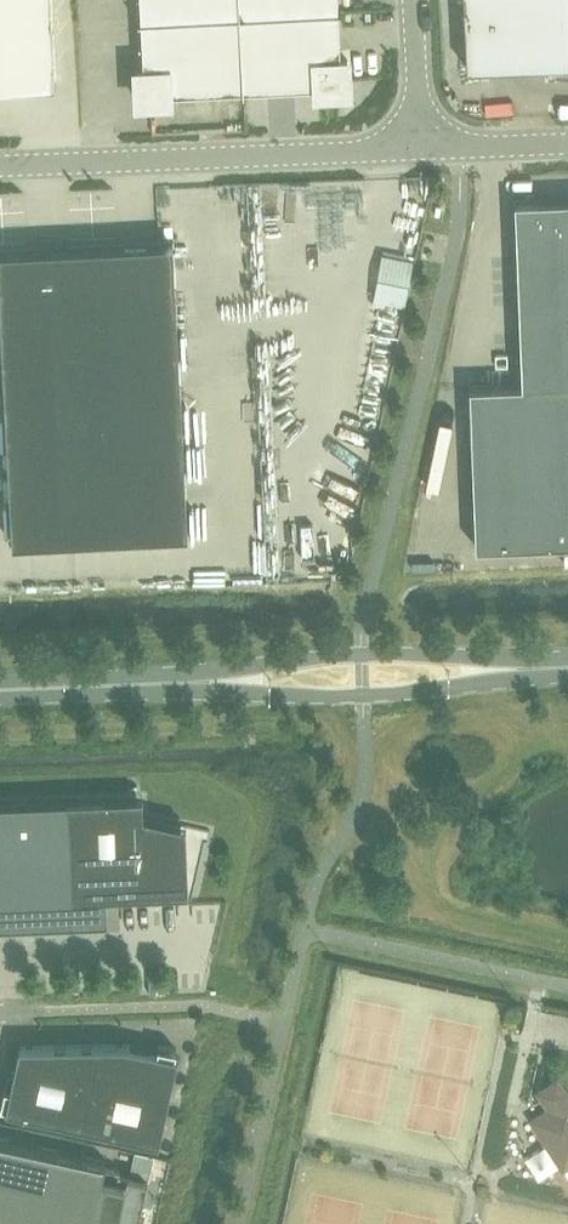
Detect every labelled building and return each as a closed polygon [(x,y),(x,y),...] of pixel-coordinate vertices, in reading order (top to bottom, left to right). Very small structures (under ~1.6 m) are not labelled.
[(56,81),(52,0),(0,0),(0,84),(56,81)] [(239,0),(141,0),(141,19),(240,14),(239,0)] [(240,14),(339,9),(339,0),(239,0),(240,14)] [(468,67),(567,62),(567,0),(464,0),(468,67)] [(342,59),(339,9),(240,14),(244,89),(318,85),(318,92),(349,90),(348,59),(342,59)] [(240,14),(141,19),(144,69),(137,69),(139,101),(170,99),(170,93),(244,89),(240,14)] [(567,382),(567,198),(516,200),(523,384),(567,382)] [(436,241),(429,240),(425,254),(432,256),(436,241)] [(0,250),(0,302),(12,543),(189,534),(174,241),(0,250)] [(523,384),(470,386),(477,546),(567,543),(567,382),(523,384)] [(180,823),(144,815),(143,796),(72,799),(0,802),(0,924),(3,924),(50,922),(76,921),(75,913),(100,912),(99,896),(148,894),(147,883),(183,882),(180,823)] [(6,1108),(159,1142),(179,1055),(176,1054),(177,1049),(159,1045),(158,1050),(127,1044),(20,1045),(11,1087),(5,1086),(1,1104),(7,1106),(6,1108)] [(567,1164),(567,1094),(557,1077),(539,1090),(550,1107),(532,1119),(564,1167),(567,1164)] [(105,1165),(106,1160),(105,1159),(0,1136),(0,1220),(16,1223),(92,1223),(93,1221),(105,1223),(143,1223),(146,1212),(141,1211),(148,1178),(120,1172),(121,1169),(105,1165)]
